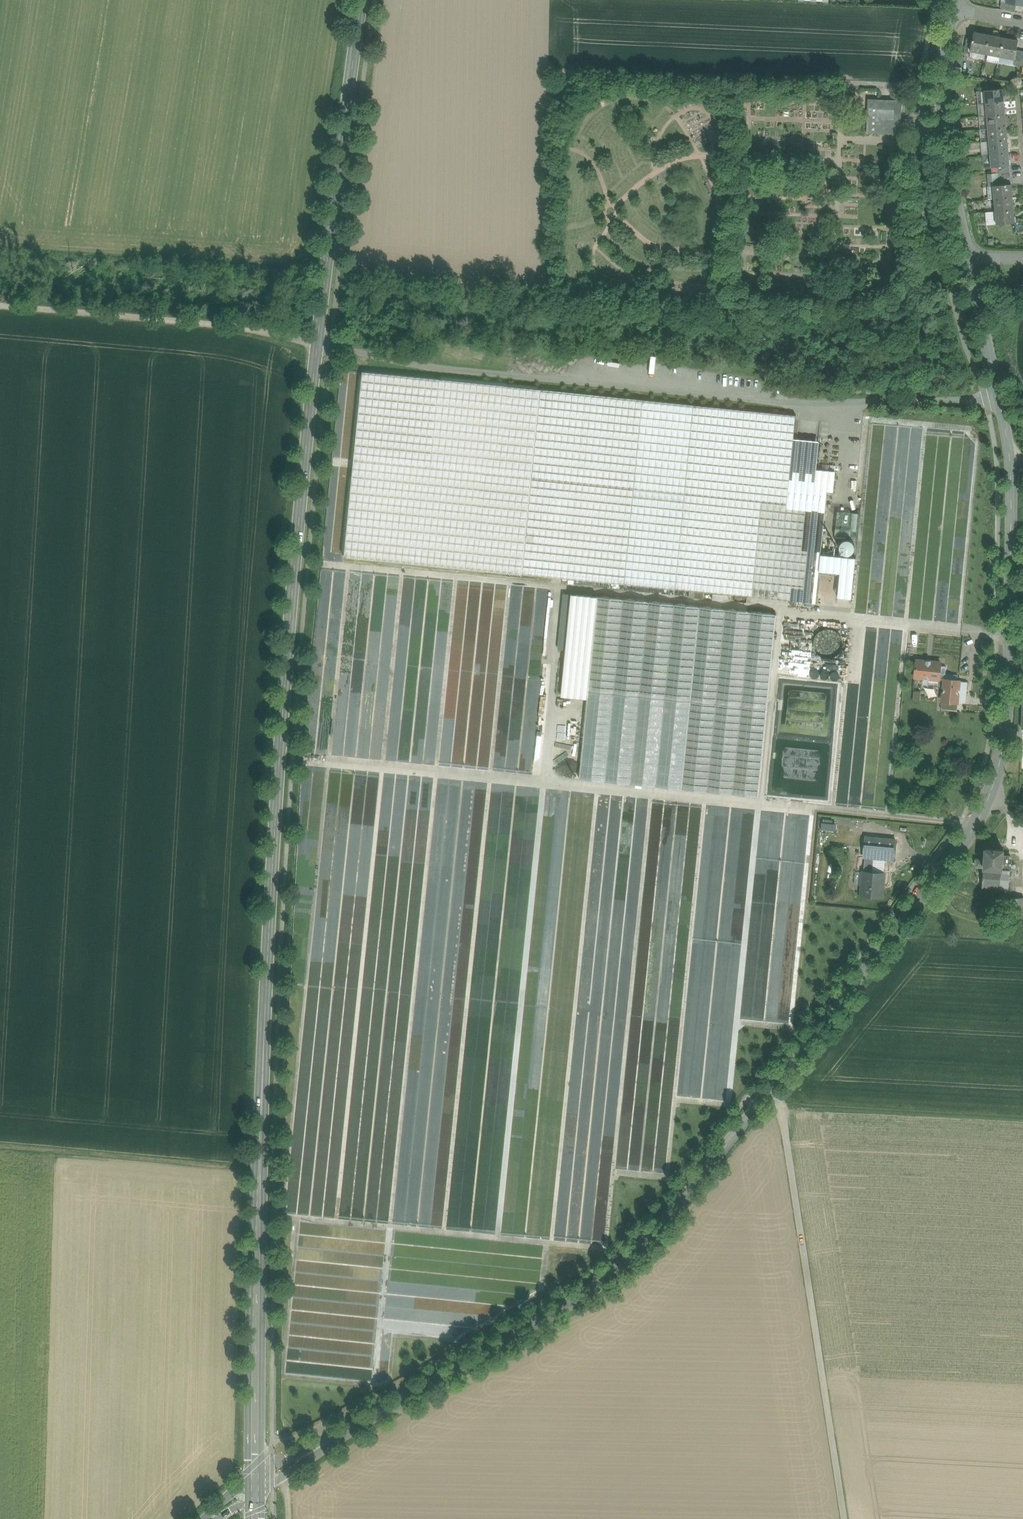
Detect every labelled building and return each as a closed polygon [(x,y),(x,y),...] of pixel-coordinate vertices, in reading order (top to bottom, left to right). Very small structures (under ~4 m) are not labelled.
[(1007,2),(1002,1),(1000,8),(1015,11),(1016,5),(1006,3),(1007,2)] [(989,35),(974,33),(973,39),(970,52),(971,52),(985,54),(989,35)] [(1004,38),(989,35),(985,54),(1000,57),(1004,38)] [(973,39),(967,38),(964,53),(970,55),(971,52),(970,52),(973,39)] [(1019,41),(1004,38),(1000,57),(1015,60),(1017,51),(1019,41)] [(1022,52),(1017,51),(1015,60),(1014,65),(1019,66),(1022,52)] [(1003,89),(984,91),(986,104),(1004,102),(1003,89)] [(984,91),(976,91),(978,105),(986,104),(984,91)] [(869,99),(867,134),(901,136),(903,101),(869,99)] [(1004,102),(986,104),(987,117),(1005,115),(1004,102)] [(986,104),(978,105),(979,117),(987,117),(986,104)] [(1005,115),(987,117),(988,129),(1006,128),(1005,115)] [(987,117),(979,117),(980,130),(988,129),(987,117)] [(1006,128),(988,129),(989,142),(1008,140),(1006,128)] [(988,129),(980,130),(981,143),(989,142),(988,129)] [(1009,153),(1008,140),(989,142),(990,154),(1009,153)] [(989,142),(981,143),(982,155),(990,154),(989,142)] [(1009,153),(990,154),(991,167),(997,167),(1010,166),(1009,153)] [(998,173),(987,174),(989,187),(993,187),(993,186),(999,185),(999,179),(998,173)] [(999,185),(993,186),(993,187),(994,197),(994,199),(1012,197),(1011,185),(1011,184),(999,185)] [(1012,197),(994,199),(996,211),(1014,210),(1012,197)] [(1014,210),(996,211),(997,225),(1015,223),(1014,210)] [(996,211),(986,212),(987,226),(997,225),(996,211)] [(523,574),(541,390),(362,373),(344,557),(523,574)] [(625,584),(643,400),(541,390),(523,574),(625,584)] [(676,589),(694,405),(643,400),(625,584),(676,589)] [(790,479),(794,439),(796,415),(694,405),(676,589),(816,603),(820,571),(821,555),(826,507),(788,503),(790,479)] [(815,482),(816,469),(817,469),(819,441),(794,439),(790,479),(815,482)] [(817,469),(816,469),(815,482),(790,479),(788,503),(826,507),(827,492),(834,492),(836,471),(817,469)] [(851,541),(849,540),(847,540),(845,540),(843,541),(841,543),(840,545),(840,547),(840,549),(841,551),(842,553),(844,554),(846,555),(848,555),(850,555),(852,554),(854,552),(855,550),(855,548),(855,546),(854,544),(853,542),(851,541)] [(856,558),(821,555),(820,571),(840,573),(841,565),(855,566),(856,558)] [(841,565),(840,573),(838,597),(852,599),(855,566),(841,565)] [(588,699),(598,597),(572,595),(562,697),(588,699)] [(759,797),(777,615),(598,597),(588,699),(580,779),(759,797)] [(815,622),(785,619),(779,674),(809,677),(815,622)] [(823,630),(820,631),(818,633),(816,635),(815,638),(814,640),(814,643),(814,646),(815,648),(816,651),(818,653),(820,655),(822,656),(825,657),(827,658),(830,658),(833,657),(835,656),(838,655),(840,653),(841,651),(842,648),(843,645),(843,643),(843,640),(842,637),(840,635),(838,633),(836,631),(834,630),(831,629),(828,629),(825,629),(823,630)] [(941,663),(917,660),(915,677),(939,679),(941,666),(941,663)] [(946,666),(941,666),(939,679),(945,680),(945,679),(958,680),(958,675),(946,674),(946,666)] [(816,670),(814,670),(812,670),(811,672),(811,673),(810,675),(811,676),(812,678),(813,678),(815,679),(816,679),(818,678),(819,677),(820,675),(820,674),(819,672),(818,671),(817,670),(816,670)] [(825,670),(824,671),(822,671),(821,672),(820,674),(820,676),(821,677),(822,678),(823,679),(825,680),(826,680),(828,679),(829,678),(830,676),(830,675),(829,673),(828,672),(827,671),(825,670)] [(835,672),(834,672),(832,672),(831,674),(830,675),(830,677),(831,678),(832,680),(833,681),(835,681),(836,681),(838,680),(839,679),(840,677),(840,676),(839,674),(838,673),(837,672),(835,672)] [(960,680),(958,680),(945,679),(945,680),(942,701),(958,703),(960,680)] [(957,711),(958,703),(942,701),(941,709),(957,711)] [(824,758),(822,751),(784,746),(782,757),(777,757),(776,768),(780,766),(782,773),(781,776),(783,782),(784,778),(792,775),(791,769),(800,766),(802,772),(801,777),(809,778),(809,784),(814,785),(815,781),(819,782),(822,760),(823,760),(824,758)] [(835,823),(823,822),(822,829),(834,831),(835,823)] [(874,858),(894,860),(896,840),(866,837),(864,857),(865,857),(874,858)] [(1004,850),(986,848),(985,858),(985,866),(1002,868),(1003,858),(1004,850)] [(866,872),(873,873),(874,858),(865,857),(863,881),(865,881),(866,872)] [(985,866),(985,858),(977,858),(977,865),(985,866)] [(1011,859),(1003,858),(1002,868),(985,866),(983,888),(1008,890),(1011,859)] [(873,873),(866,872),(865,881),(863,881),(861,895),(882,897),(884,874),(873,873)] [(1008,899),(1011,929),(1008,928),(1008,932),(1022,931),(1022,898),(1008,899)] [(309,1272),(310,1244),(301,1244),(301,1249),(306,1249),(306,1256),(301,1256),(301,1272),(309,1272)]
